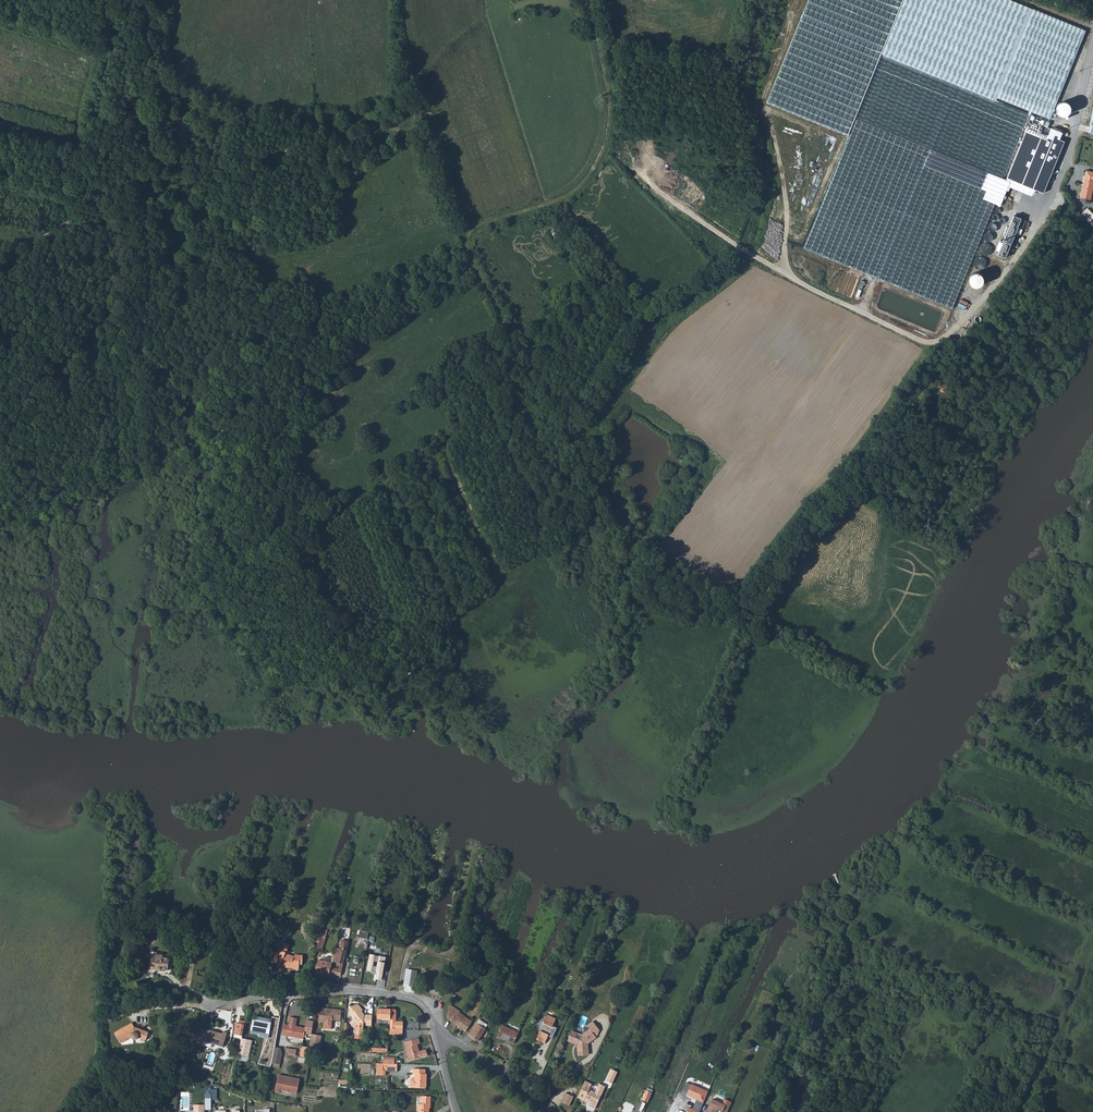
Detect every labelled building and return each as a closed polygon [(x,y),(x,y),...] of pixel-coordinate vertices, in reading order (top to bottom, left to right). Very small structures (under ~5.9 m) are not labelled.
[(904,0),(809,0),(766,104),(849,135),(856,118),(881,53),(883,51),(904,0)] [(1010,0),(904,0),(883,51),(979,90),(1048,118),(1084,29),(1033,8),(1032,9),(1010,0)] [(881,53),(856,118),(1000,177),(1027,112),(881,53)] [(1069,113),(1070,102),(1061,100),(1059,111),(1069,113)] [(1006,179),(1043,194),(1065,141),(1058,138),(1061,129),(1055,126),(1054,128),(1052,127),(1051,130),(1046,128),(1049,122),(1031,115),(1006,179)] [(849,135),(806,242),(807,249),(951,307),(994,202),(999,190),(1004,179),(1000,177),(856,118),(849,135)] [(1085,171),(1080,197),(1090,199),(1092,191),(1092,173),(1085,171)] [(999,190),(994,202),(999,204),(1004,192),(999,190)] [(1082,213),(1088,219),(1087,220),(1092,227),(1092,215),(1087,208),(1082,213)] [(1015,213),(999,248),(1003,250),(1008,240),(1011,241),(1021,216),(1015,213)] [(1088,219),(1082,213),(1079,216),(1085,222),(1087,220),(1088,219)] [(751,236),(758,243),(765,236),(758,230),(751,236)] [(981,243),(978,252),(989,256),(992,247),(981,243)] [(975,256),(972,265),(983,269),(986,260),(975,256)] [(971,275),(976,286),(986,281),(981,270),(971,275)] [(855,286),(862,289),(865,281),(858,278),(855,286)] [(864,492),(874,498),(876,495),(871,492),(872,490),(867,487),(864,492)] [(359,938),(368,940),(369,933),(361,931),(359,938)] [(319,936),(316,949),(321,949),(324,937),(319,936)] [(341,948),(336,947),(333,957),(332,961),(343,964),(346,950),(348,951),(350,942),(343,941),(341,948)] [(291,970),(297,970),(297,965),(301,965),(301,955),(295,955),(295,956),(283,950),(283,949),(276,947),(272,959),(279,961),(279,966),(291,968),(291,970)] [(386,958),(370,954),(367,971),(377,973),(375,979),(381,981),(386,958)] [(161,967),(169,967),(170,956),(152,956),(151,969),(161,969),(161,967)] [(321,972),(328,974),(329,972),(330,967),(332,961),(333,957),(325,956),(324,960),(318,959),(313,972),(320,974),(321,972)] [(330,967),(329,972),(340,975),(342,969),(330,967)] [(243,984),(249,985),(252,975),(246,973),(243,984)] [(365,1024),(371,1024),(372,1014),(363,1014),(361,1010),(362,1009),(357,1002),(353,1005),(350,1005),(349,1013),(355,1021),(351,1024),(355,1029),(354,1033),(361,1034),(363,1021),(365,1021),(365,1024)] [(389,1023),(402,1025),(403,1017),(396,1016),(397,1005),(396,1004),(378,1002),(377,1012),(390,1013),(389,1023)] [(458,1010),(448,1003),(445,1017),(455,1023),(460,1016),(456,1013),(458,1010)] [(342,1011),(322,1008),(321,1016),(320,1016),(318,1023),(323,1024),(322,1029),(330,1030),(332,1021),(340,1022),(342,1011)] [(126,1012),(107,1018),(108,1023),(127,1018),(126,1012)] [(551,1037),(555,1027),(551,1025),(554,1017),(545,1014),(542,1020),(534,1024),(538,1032),(535,1039),(543,1043),(546,1035),(551,1037)] [(470,1023),(462,1017),(460,1016),(455,1023),(464,1030),(470,1023)] [(276,1044),(278,1026),(280,1019),(272,1018),(272,1020),(271,1023),(254,1020),(252,1032),(269,1036),(268,1040),(259,1064),(271,1067),(276,1044)] [(244,1021),(238,1020),(237,1023),(235,1023),(233,1034),(241,1035),(244,1021)] [(311,1035),(314,1021),(308,1020),(306,1028),(289,1024),(289,1023),(284,1022),(282,1032),(286,1033),(286,1035),(304,1039),(305,1033),(311,1035)] [(586,1025),(588,1029),(595,1036),(598,1029),(592,1021),(586,1025)] [(513,1042),(518,1031),(500,1023),(495,1036),(500,1038),(501,1036),(513,1042)] [(465,1033),(472,1038),(478,1029),(471,1025),(465,1033)] [(152,1035),(137,1028),(134,1030),(131,1026),(117,1034),(122,1044),(132,1039),(134,1041),(136,1042),(139,1042),(142,1040),(149,1043),(152,1035)] [(475,1040),(482,1032),(478,1029),(472,1038),(475,1040)] [(595,1036),(588,1029),(580,1036),(570,1032),(566,1042),(575,1046),(577,1056),(586,1054),(585,1044),(595,1036)] [(223,1048),(227,1034),(222,1033),(221,1034),(213,1032),(212,1033),(200,1030),(195,1045),(200,1047),(201,1046),(211,1049),(212,1045),(223,1048)] [(320,1036),(311,1035),(309,1051),(317,1052),(320,1036)] [(251,1040),(241,1038),(238,1053),(248,1055),(251,1040)] [(417,1044),(415,1038),(401,1042),(406,1061),(425,1056),(423,1050),(416,1052),(414,1044),(417,1044)] [(271,1067),(270,1069),(278,1071),(283,1045),(276,1044),(271,1067)] [(190,1059),(187,1066),(191,1069),(190,1072),(188,1076),(192,1078),(197,1062),(190,1059)] [(395,1072),(395,1064),(391,1064),(381,1063),(375,1063),(375,1074),(383,1075),(383,1071),(395,1072)] [(423,1069),(411,1068),(411,1073),(413,1073),(413,1078),(409,1078),(408,1079),(407,1085),(408,1087),(423,1088),(424,1074),(423,1073),(423,1069)] [(278,1074),(276,1091),(280,1092),(280,1090),(297,1092),(300,1077),(293,1076),(292,1078),(285,1077),(286,1075),(278,1074)] [(588,1083),(582,1080),(574,1096),(580,1099),(580,1097),(587,1100),(586,1103),(585,1105),(591,1108),(601,1085),(596,1083),(591,1091),(585,1088),(588,1083)] [(707,1092),(686,1083),(684,1090),(688,1091),(686,1095),(697,1100),(693,1108),(699,1111),(707,1092)] [(645,1090),(641,1100),(648,1103),(652,1093),(645,1090)] [(420,1097),(419,1105),(416,1105),(416,1111),(427,1111),(427,1110),(428,1110),(429,1098),(420,1097)] [(205,1098),(204,1105),(194,1105),(194,1111),(204,1111),(211,1111),(211,1099),(205,1098)] [(706,1111),(715,1111),(716,1109),(721,1111),(724,1111),(729,1101),(724,1099),(722,1103),(712,1099),(706,1111)] [(562,1107),(568,1109),(571,1103),(565,1100),(562,1107)]
